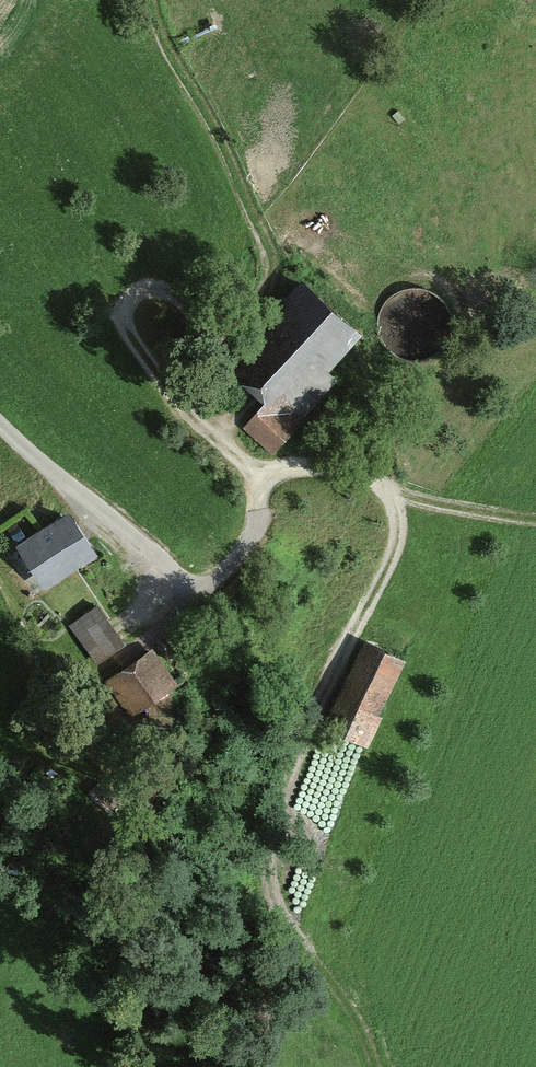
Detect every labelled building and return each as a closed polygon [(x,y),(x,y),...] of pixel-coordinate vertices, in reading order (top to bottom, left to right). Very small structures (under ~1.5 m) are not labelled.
[(357,331),(302,286),(233,369),(269,398),(243,430),(274,454),(336,378),(325,369),(357,331)] [(69,503),(16,539),(45,583),(99,546),(69,503)] [(127,639),(98,600),(68,622),(97,661),(127,639)] [(398,663),(361,645),(327,718),(363,736),(398,663)] [(153,646),(104,675),(124,709),(173,680),(153,646)]
